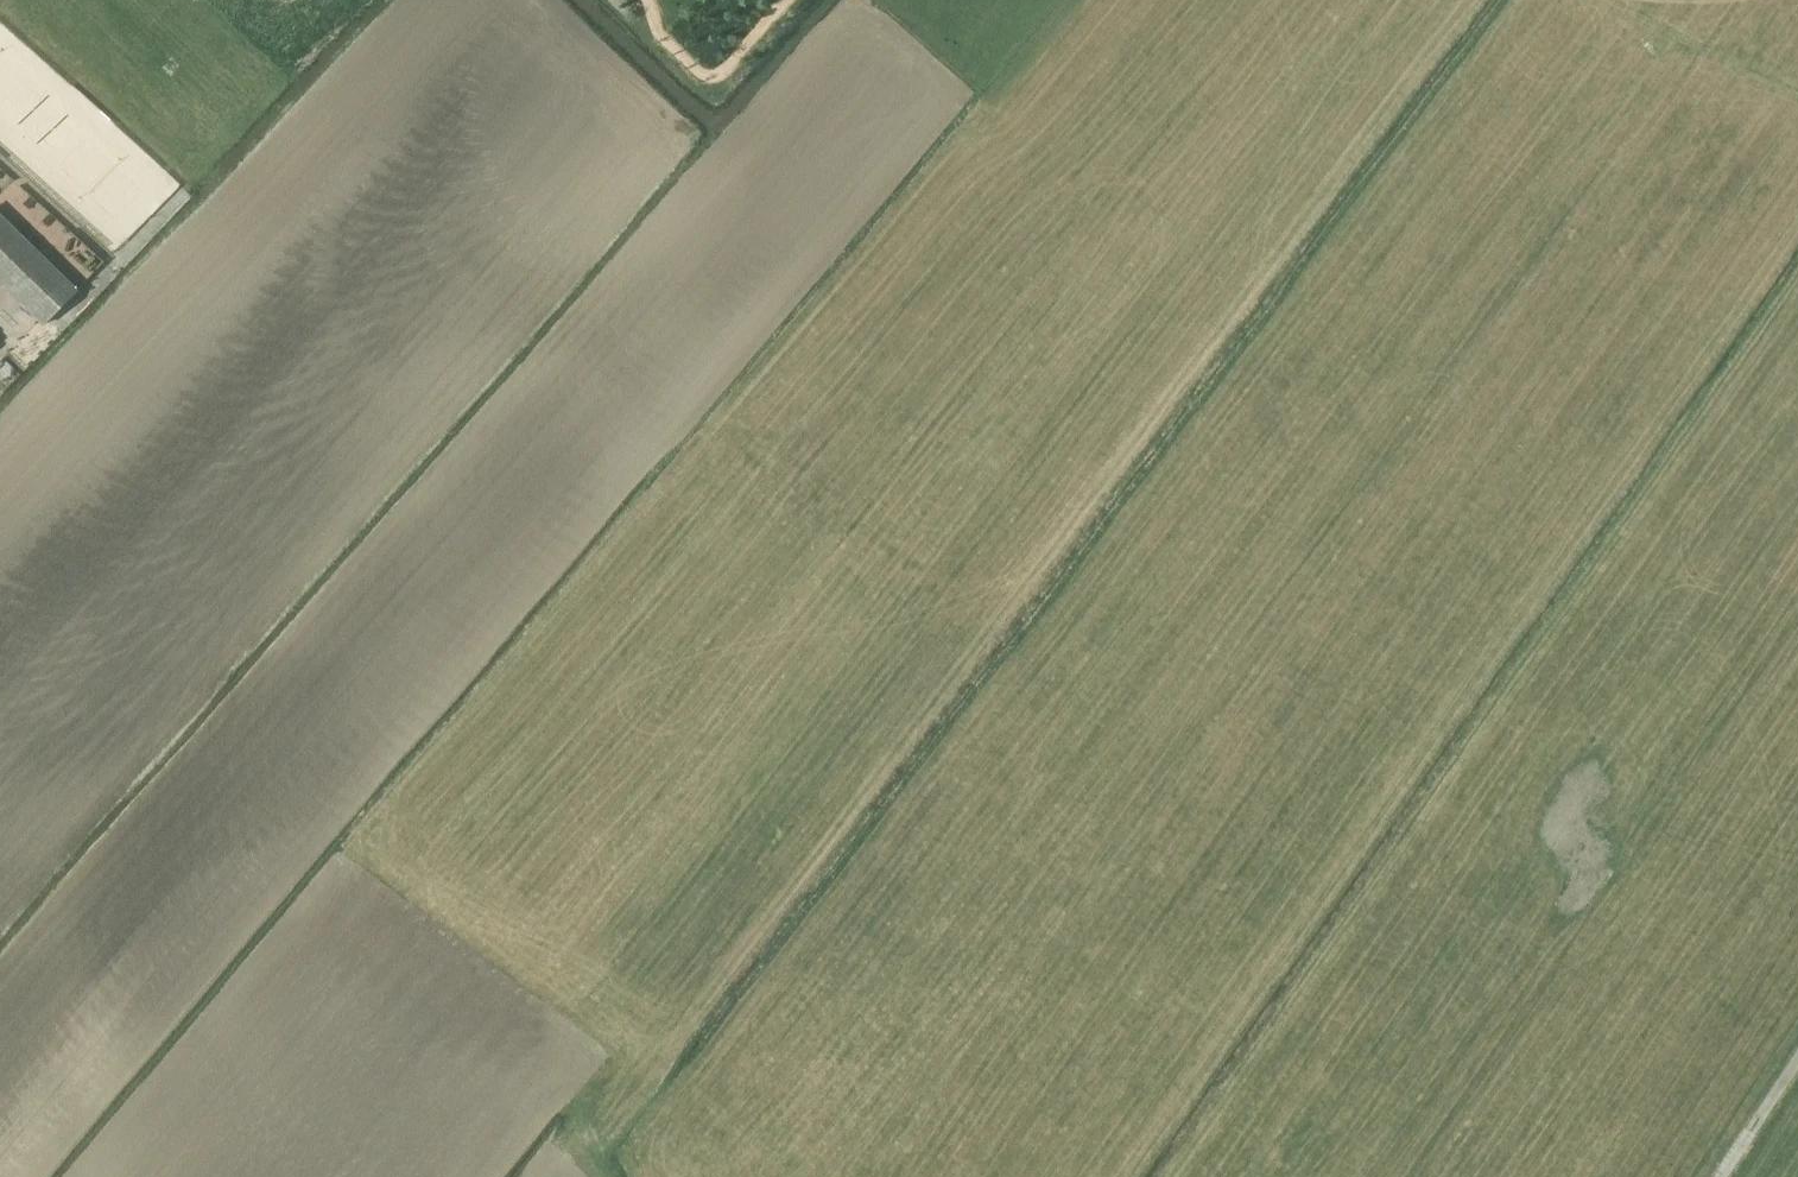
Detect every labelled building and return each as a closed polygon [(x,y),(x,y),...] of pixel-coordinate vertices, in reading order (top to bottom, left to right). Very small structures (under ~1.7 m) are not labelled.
[(13,58),(69,0),(0,0),(0,45),(13,58)] [(13,58),(51,94),(110,32),(77,0),(69,0),(13,58)] [(204,10),(214,0),(193,0),(204,10)] [(110,32),(51,94),(89,130),(148,68),(110,32)] [(148,68),(89,130),(127,166),(186,105),(148,68)] [(186,105),(127,166),(164,202),(223,141),(186,105)] [(79,289),(0,213),(0,280),(46,324),(79,289)]
